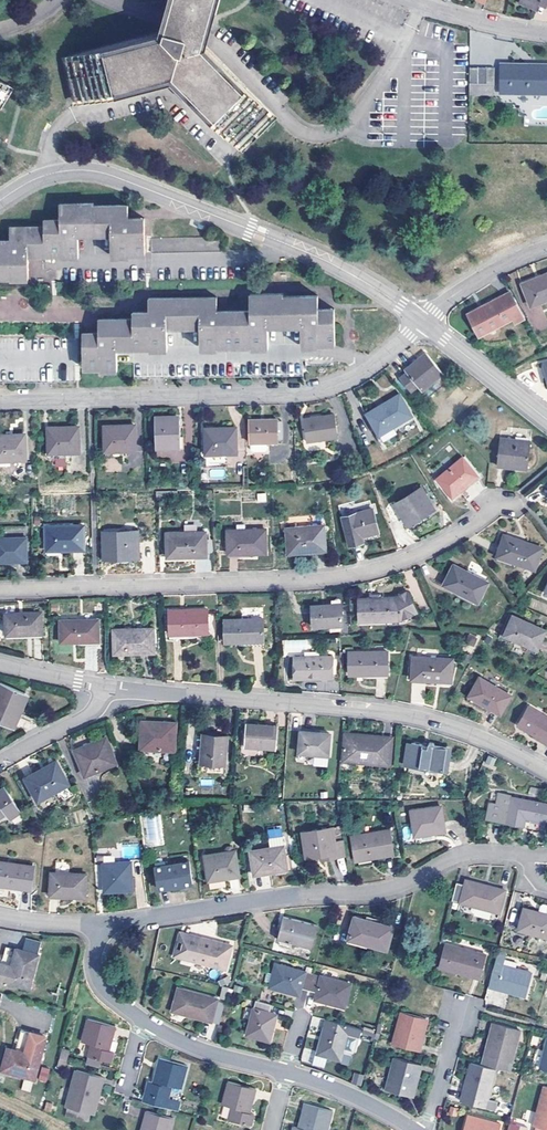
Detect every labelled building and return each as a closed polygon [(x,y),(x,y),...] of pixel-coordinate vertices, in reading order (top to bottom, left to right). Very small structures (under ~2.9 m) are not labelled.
[(173,78),(244,148),(277,117),(207,45),(219,0),(171,0),(162,33),(64,59),(74,102),(173,78)] [(519,2),(536,9),(538,5),(540,0),(520,0),(519,2)] [(546,5),(546,0),(540,0),(538,5),(546,8),(546,5)] [(502,93),(546,93),(546,63),(501,63),(502,93)] [(493,68),(469,67),(469,92),(494,92),(493,68)] [(12,87),(0,80),(0,106),(12,87)] [(145,216),(129,216),(128,203),(93,204),(93,201),(60,202),(60,217),(43,218),(43,226),(9,226),(9,239),(0,239),(0,275),(11,275),(11,278),(29,278),(29,255),(60,255),(60,257),(79,257),(78,234),(111,234),(111,256),(130,256),(130,253),(145,253),(145,216)] [(546,300),(546,273),(521,283),(531,306),(546,300)] [(318,344),(336,344),(335,306),(319,307),(319,293),(284,294),(284,292),(249,293),(250,308),(217,309),(217,296),(149,297),(149,309),(132,309),(132,317),(99,317),(99,331),(83,331),(84,368),(99,367),(100,370),(118,370),(118,363),(118,347),(134,347),(150,347),(150,349),(167,348),(167,326),(200,326),(200,349),(218,349),(218,346),(251,346),(251,348),(269,347),(269,325),(302,325),(302,347),(318,347),(318,344)] [(514,322),(523,318),(510,292),(468,313),(479,335),(512,318),(514,322)] [(533,328),(546,327),(544,307),(531,308),(533,328)] [(418,385),(422,390),(443,372),(427,352),(405,369),(407,372),(399,378),(410,391),(418,385)] [(367,412),(379,434),(412,416),(399,394),(367,412)] [(308,440),(337,436),(334,413),(305,418),(308,440)] [(157,447),(181,446),(180,415),(155,417),(157,447)] [(249,441),(280,441),(279,418),(249,419),(249,441)] [(105,450),(137,450),(135,423),(104,425),(105,450)] [(49,453),(80,452),(80,425),(48,427),(49,453)] [(206,452),(236,452),(235,426),(205,427),(206,452)] [(27,460),(26,433),(0,434),(0,460),(27,460)] [(501,436),(498,464),(527,468),(531,439),(501,436)] [(437,477),(453,497),(478,476),(463,457),(437,477)] [(395,504),(408,525),(435,508),(422,487),(395,504)] [(362,536),(379,532),(373,508),(343,516),(350,545),(364,541),(362,536)] [(47,524),(48,550),(85,549),(85,523),(47,524)] [(287,526),(289,553),(326,550),(324,524),(287,526)] [(228,528),(228,553),(268,552),(267,528),(228,528)] [(102,531),(104,558),(139,557),(139,530),(102,531)] [(167,531),(167,556),(207,555),(206,530),(167,531)] [(503,534),(496,556),(535,569),(542,546),(503,534)] [(27,561),(26,537),(0,537),(0,561),(27,561)] [(453,564),(444,584),(478,601),(489,581),(453,564)] [(359,597),(359,620),(399,620),(417,612),(408,592),(397,596),(398,597),(359,597)] [(313,605),(313,626),(342,625),(341,604),(313,605)] [(169,610),(170,634),(209,632),(208,609),(169,610)] [(7,612),(8,635),(44,634),(43,611),(7,612)] [(503,635),(537,649),(546,630),(513,615),(503,635)] [(225,619),(225,642),(264,641),(263,617),(225,619)] [(61,619),(62,643),(101,642),(100,618),(61,619)] [(115,629),(115,653),(154,653),(153,628),(115,629)] [(468,634),(466,643),(474,645),(476,635),(468,634)] [(349,651),(350,675),(388,674),(388,650),(349,651)] [(414,655),(412,679),(452,681),(453,657),(414,655)] [(294,656),(295,678),(332,678),(332,656),(294,656)] [(479,675),(468,695),(501,715),(512,694),(479,675)] [(0,684),(0,721),(15,727),(30,695),(1,682),(0,684)] [(546,742),(546,716),(530,705),(518,724),(546,742)] [(141,749),(175,752),(177,723),(143,720),(141,749)] [(246,747),(275,749),(277,726),(248,724),(246,747)] [(299,753),(329,756),(331,733),(301,730),(299,753)] [(360,763),(389,766),(392,737),(346,732),(343,758),(360,760),(360,763)] [(203,762),(223,764),(226,736),(206,734),(203,762)] [(86,776),(119,762),(108,736),(75,749),(86,776)] [(408,766),(444,773),(448,747),(412,741),(408,766)] [(487,755),(484,764),(493,767),(496,758),(487,755)] [(38,800),(68,785),(56,760),(25,776),(38,800)] [(19,813),(4,787),(0,789),(0,817),(7,812),(11,818),(19,813)] [(502,793),(500,802),(511,804),(513,796),(502,793)] [(545,821),(546,812),(546,804),(513,796),(511,804),(500,802),(491,800),(487,817),(523,825),(525,817),(545,821)] [(410,810),(415,836),(446,831),(441,805),(410,810)] [(302,832),(306,858),(337,852),(333,826),(302,832)] [(357,834),(361,860),(394,855),(390,829),(357,834)] [(251,849),(254,875),(288,871),(284,845),(251,849)] [(209,881),(240,876),(237,849),(204,853),(209,881)] [(172,888),(194,885),(190,860),(174,862),(174,860),(154,864),(158,890),(172,888)] [(32,890),(34,865),(0,861),(0,886),(32,890)] [(103,863),(105,892),(133,891),(131,861),(103,863)] [(50,896),(86,898),(87,873),(52,871),(50,896)] [(455,884),(451,901),(500,913),(507,890),(465,880),(463,886),(455,884)] [(546,938),(546,914),(523,908),(518,930),(546,938)] [(293,943),(312,949),(318,925),(284,916),(279,940),(281,940),(293,943)] [(348,940),(388,950),(394,926),(355,916),(348,940)] [(174,956),(226,970),(233,945),(199,936),(198,944),(191,942),(192,938),(180,935),(174,956)] [(291,950),(293,943),(281,940),(280,946),(291,950)] [(440,968),(481,979),(487,955),(446,945),(440,968)] [(30,987),(39,953),(16,948),(11,965),(0,962),(0,983),(6,984),(7,981),(30,987)] [(302,989),(308,990),(313,973),(276,964),(270,988),(301,996),(302,989)] [(495,965),(491,982),(499,984),(498,990),(526,997),(533,973),(503,965),(503,966),(495,965)] [(351,983),(313,973),(308,990),(316,993),(314,1000),(344,1008),(351,983)] [(212,1023),(219,1000),(178,989),(172,1011),(212,1023)] [(270,1012),(272,1004),(257,1000),(255,1007),(254,1007),(246,1035),(270,1042),(278,1014),(270,1012)] [(393,1044),(419,1051),(421,1043),(419,1042),(426,1019),(402,1012),(393,1044)] [(88,1056),(112,1062),(114,1051),(108,1049),(113,1033),(114,1034),(116,1026),(87,1018),(81,1041),(91,1044),(88,1056)] [(360,1037),(362,1029),(326,1020),(317,1055),(341,1061),(349,1034),(360,1037)] [(484,1064),(510,1071),(521,1031),(493,1023),(491,1032),(493,1032),(484,1064)] [(35,1080),(47,1035),(22,1029),(17,1049),(7,1046),(0,1069),(0,1070),(35,1080)] [(310,1062),(311,1049),(303,1048),(302,1061),(310,1062)] [(62,1050),(60,1057),(67,1059),(69,1051),(62,1050)] [(57,1066),(64,1068),(67,1059),(60,1057),(57,1066)] [(144,1102),(166,1108),(172,1085),(181,1088),(187,1065),(162,1058),(156,1082),(150,1081),(144,1102)] [(386,1089),(410,1096),(418,1071),(420,1072),(421,1065),(395,1058),(386,1089)] [(462,1101),(487,1107),(497,1071),(472,1064),(462,1101)] [(39,1081),(47,1082),(49,1068),(41,1067),(39,1081)] [(66,1106),(91,1113),(99,1086),(102,1086),(104,1077),(76,1069),(66,1106)] [(351,1084),(361,1086),(363,1075),(353,1073),(351,1084)] [(31,1092),(33,1082),(23,1081),(21,1090),(31,1092)] [(229,1119),(251,1124),(254,1113),(248,1112),(254,1087),(229,1081),(224,1103),(232,1105),(229,1119)] [(544,1086),(535,1126),(546,1129),(546,1087),(544,1086)] [(332,1110),(307,1103),(301,1128),(294,1126),(293,1129),(327,1129),(332,1110)] [(456,1117),(458,1108),(449,1106),(447,1115),(456,1117)] [(173,1117),(149,1110),(143,1129),(170,1129),(173,1117)] [(500,1124),(470,1116),(466,1129),(499,1129),(500,1124)]
